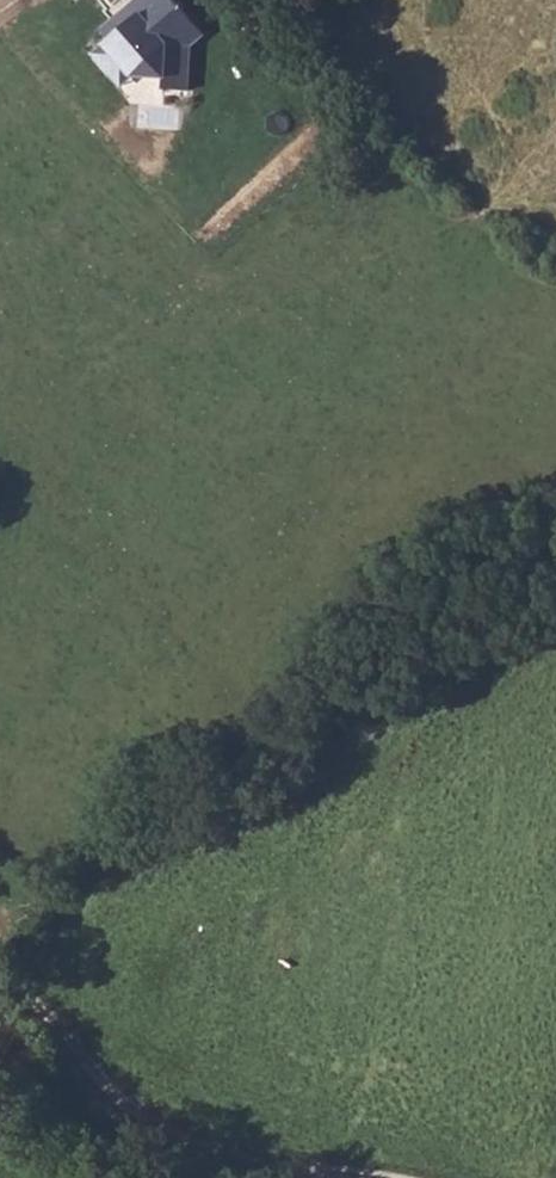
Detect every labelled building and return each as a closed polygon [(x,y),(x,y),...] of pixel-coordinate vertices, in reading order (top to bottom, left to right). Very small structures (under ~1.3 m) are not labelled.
[(176,0),(136,0),(98,32),(106,41),(90,54),(116,86),(191,89),(193,47),(206,36),(176,0)]
